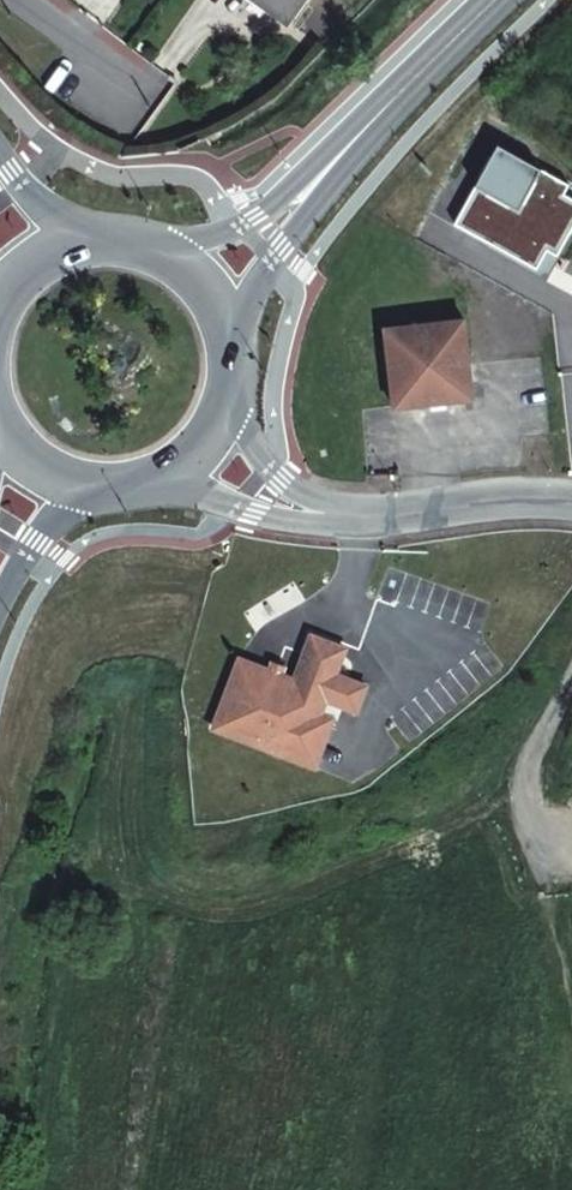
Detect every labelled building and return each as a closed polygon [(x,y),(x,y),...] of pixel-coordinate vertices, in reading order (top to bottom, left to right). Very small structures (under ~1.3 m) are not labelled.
[(285,22),(302,0),(256,0),(285,22)] [(454,220),(543,274),(571,219),(571,197),(564,192),(566,180),(495,143),(454,220)] [(385,326),(390,384),(393,403),(473,393),(472,385),(464,317),(385,326)] [(344,632),(374,641),(376,633),(340,623),(326,668),(332,670),(344,632)] [(271,651),(249,722),(353,754),(368,705),(356,701),(360,687),(391,696),(399,670),(368,661),(374,641),(344,632),(332,670),(326,668),(271,651)]
